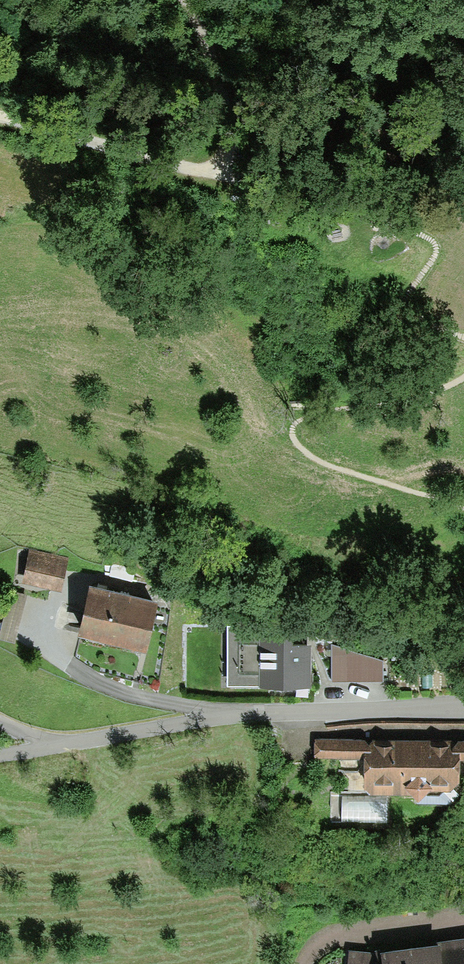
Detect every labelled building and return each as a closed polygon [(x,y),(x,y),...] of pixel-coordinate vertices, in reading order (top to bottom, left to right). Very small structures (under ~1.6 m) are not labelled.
[(70,559),(30,549),(22,583),(62,593),(70,559)] [(158,603),(91,587),(79,636),(146,652),(158,603)] [(311,627),(228,626),(227,688),(310,689),(311,627)] [(383,662),(332,645),(332,680),(382,681),(383,662)] [(317,739),(317,758),(365,759),(364,791),(369,795),(412,797),(418,803),(433,791),(451,792),(458,785),(461,762),(463,762),(463,740),(405,740),(317,739)] [(381,950),(382,963),(463,963),(463,939),(381,950)]
